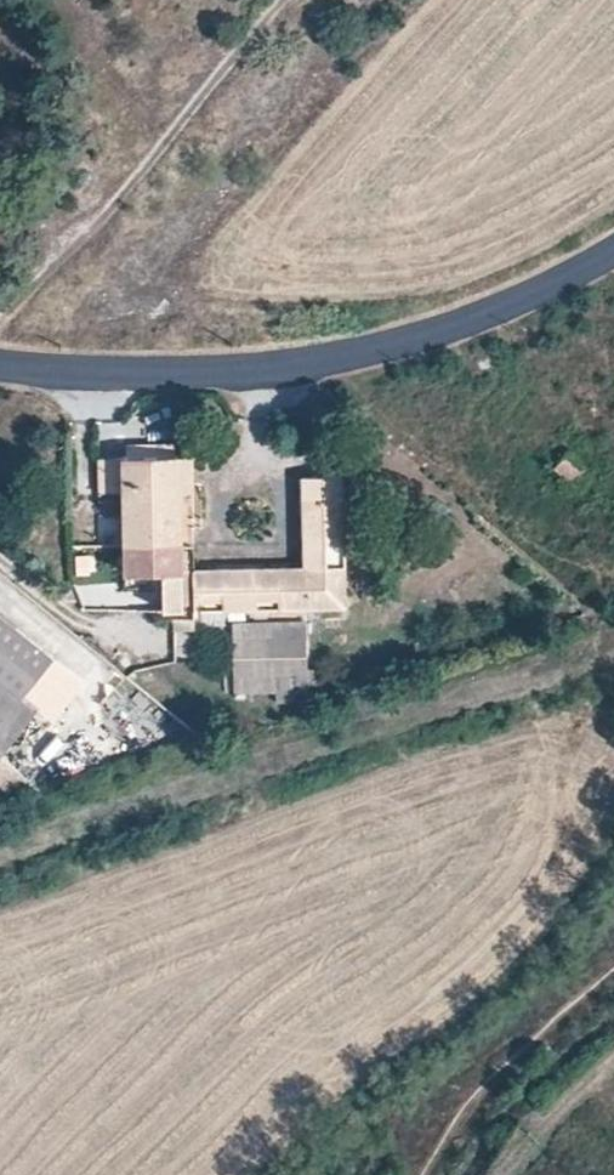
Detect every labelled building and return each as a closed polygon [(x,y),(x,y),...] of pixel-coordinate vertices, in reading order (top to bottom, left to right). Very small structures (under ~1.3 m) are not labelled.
[(128,444),(127,457),(174,456),(175,443),(128,444)] [(583,471),(567,454),(554,468),(570,483),(583,471)] [(162,609),(195,608),(195,567),(192,567),(180,568),(178,456),(174,456),(127,457),(127,460),(98,460),(99,491),(124,492),(126,571),(162,570),(162,609)] [(192,567),(192,557),(192,456),(178,456),(180,568),(192,567)] [(195,567),(195,608),(280,606),(345,606),(341,477),(302,477),(304,566),(195,567)] [(49,721),(95,665),(66,641),(52,658),(0,617),(0,753),(36,709),(49,721)] [(307,691),(304,622),(234,624),(234,692),(307,691)] [(92,696),(150,743),(160,732),(101,686),(92,696)]
